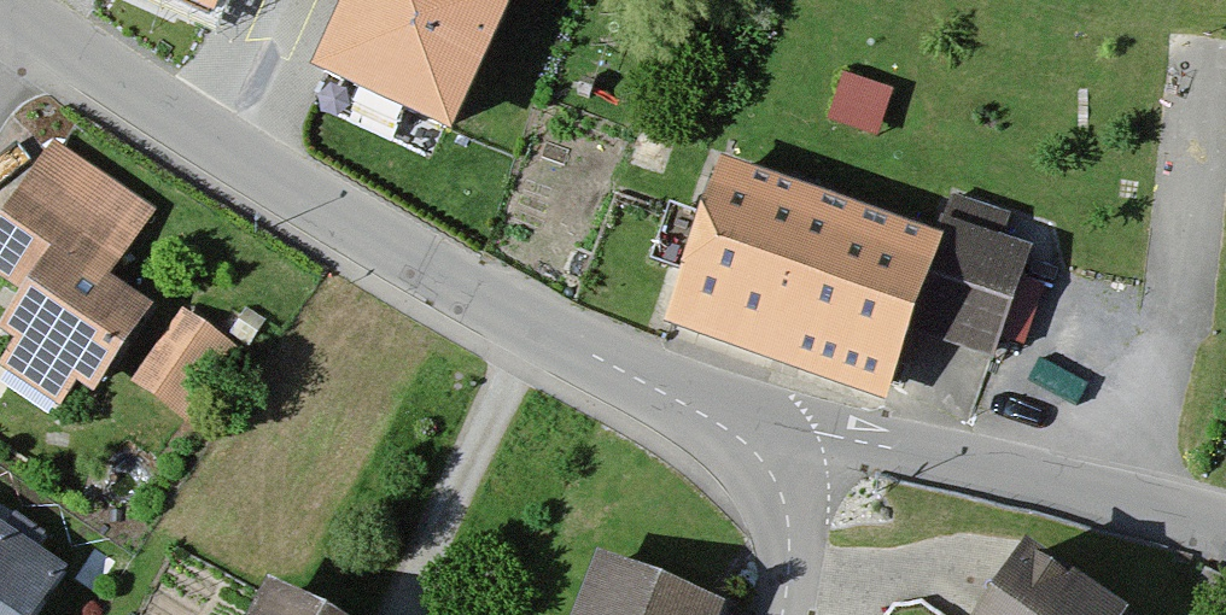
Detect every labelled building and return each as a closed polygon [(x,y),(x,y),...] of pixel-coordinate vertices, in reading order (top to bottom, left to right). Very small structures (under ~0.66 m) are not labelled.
[(219,44),(239,0),(122,0),(219,44)] [(325,75),(447,129),(504,0),(359,0),(325,75)] [(923,243),(711,175),(655,346),(868,415),(923,243)] [(23,192),(0,225),(0,292),(16,302),(0,326),(0,367),(75,417),(142,318),(104,292),(125,261),(23,192)] [(1023,255),(940,229),(903,346),(986,372),(1023,255)] [(231,352),(179,320),(126,408),(178,439),(231,352)] [(0,539),(0,614),(39,614),(63,577),(0,539)] [(1013,558),(976,614),(1100,614),(1013,558)] [(586,568),(569,614),(715,614),(586,568)] [(263,594),(251,614),(302,614),(263,594)]
